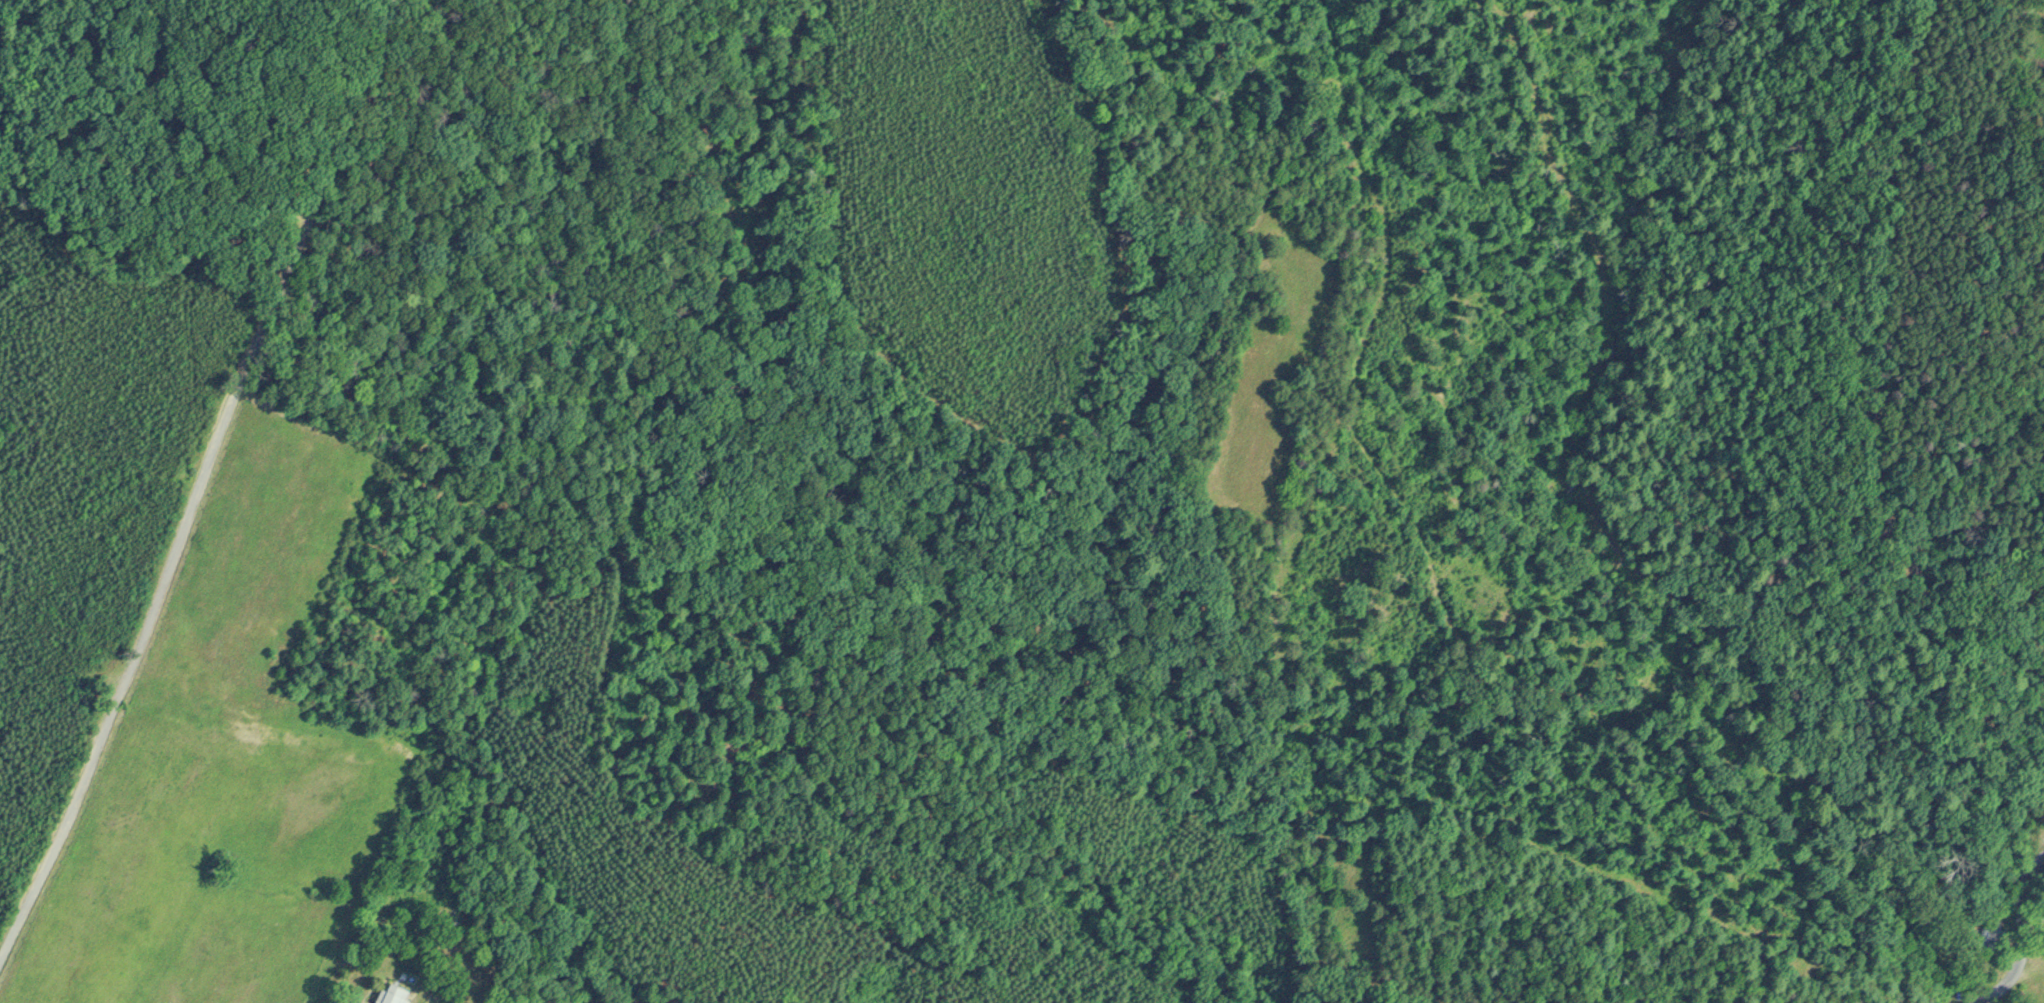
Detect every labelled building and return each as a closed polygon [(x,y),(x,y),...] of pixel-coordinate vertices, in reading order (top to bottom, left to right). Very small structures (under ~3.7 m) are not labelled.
[(2002,913),(1981,911),(1979,951),(2000,953),(2002,913)] [(383,980),(374,1002),(404,1002),(409,991),(383,980)]
